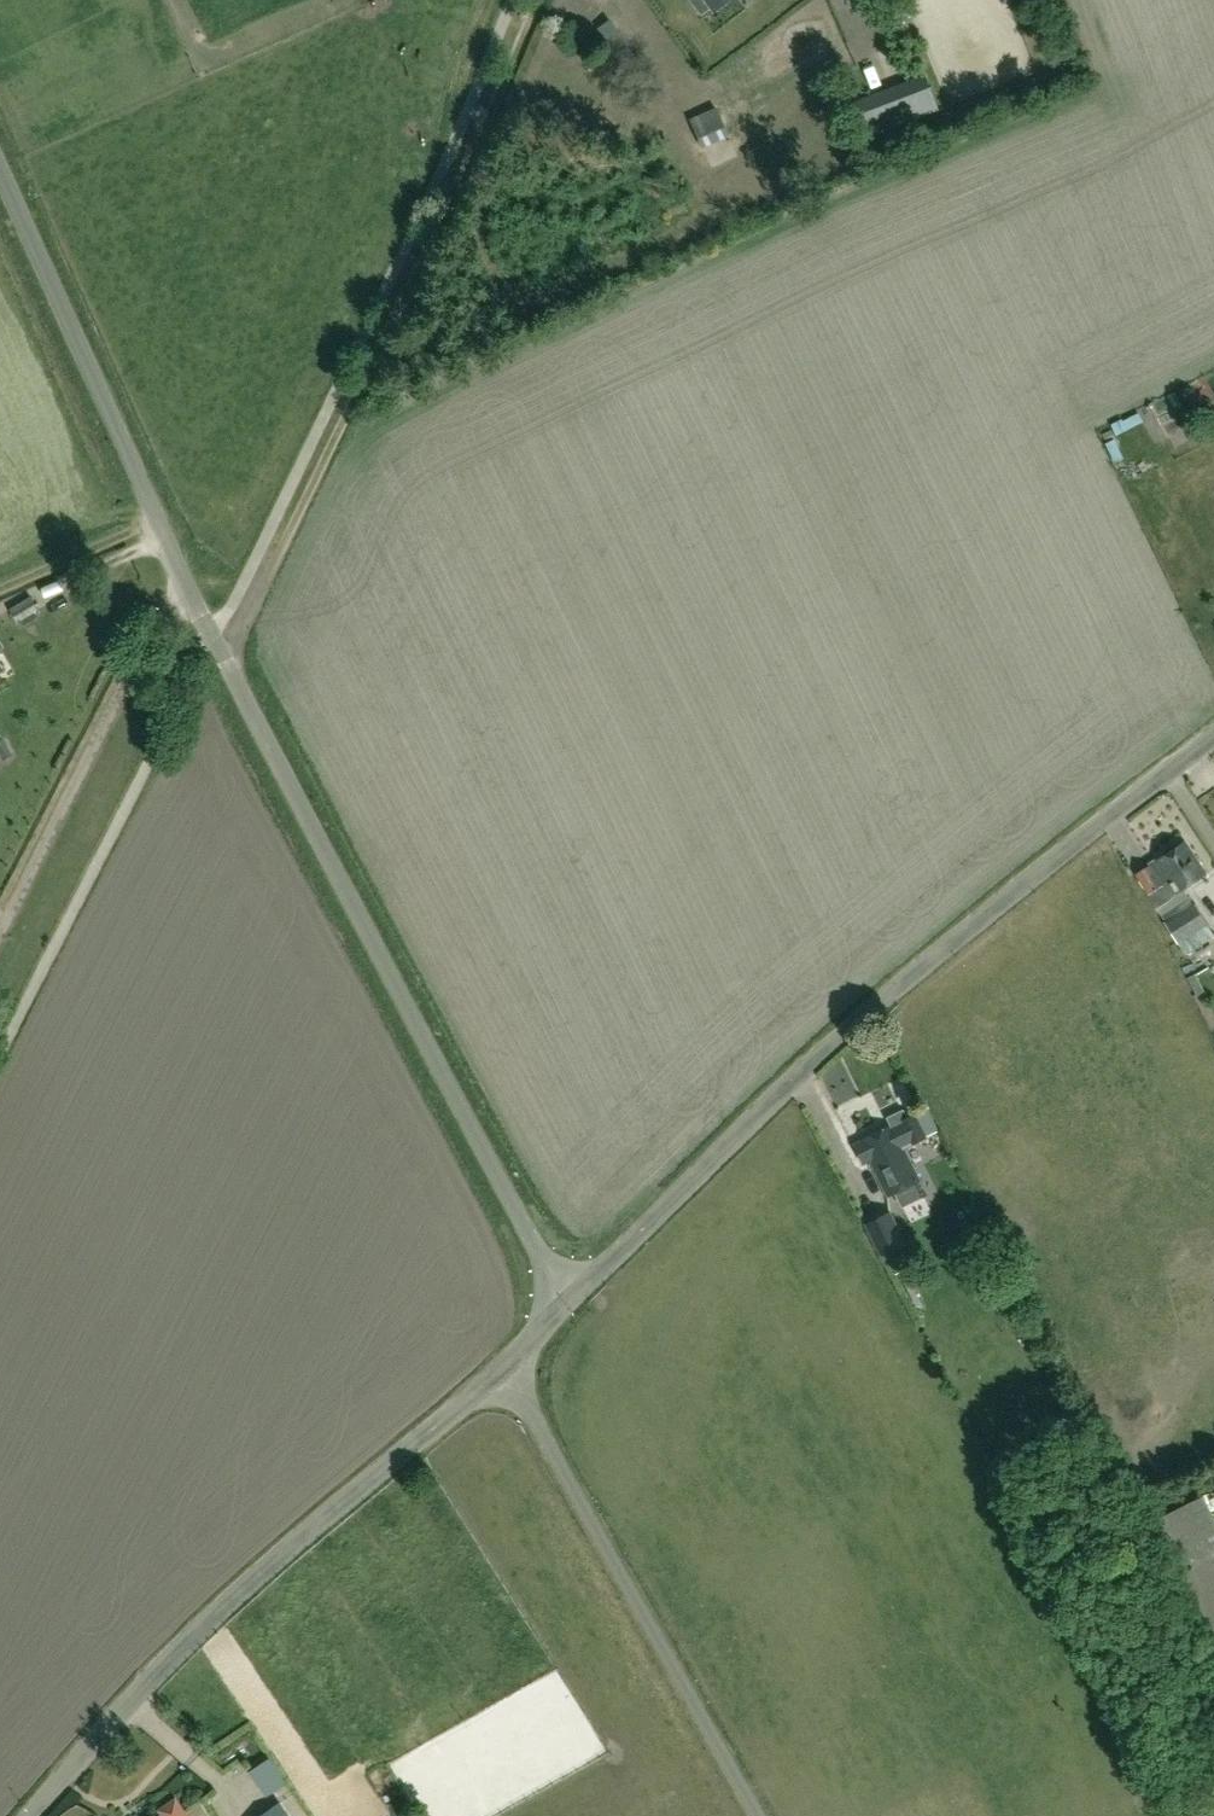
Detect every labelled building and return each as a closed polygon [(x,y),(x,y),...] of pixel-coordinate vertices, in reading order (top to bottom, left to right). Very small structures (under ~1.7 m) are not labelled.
[(713,7),(714,9),(726,0),(707,0),(713,7)] [(883,131),(938,110),(925,75),(870,96),(883,131)] [(1136,431),(1165,418),(1159,405),(1130,417),(1136,431)] [(18,625),(39,613),(31,599),(10,610),(18,625)] [(1135,876),(1157,909),(1186,954),(1213,936),(1185,890),(1206,877),(1184,843),(1135,876)] [(926,1139),(914,1116),(860,1143),(860,1144),(854,1147),(863,1165),(869,1162),(878,1180),(887,1196),(920,1181),(910,1164),(903,1149),(911,1145),(912,1146),(926,1139)] [(905,1242),(890,1210),(864,1222),(879,1254),(905,1242)] [(1213,1528),(1213,1507),(1196,1508),(1197,1529),(1213,1528)] [(1202,1531),(1205,1560),(1213,1559),(1213,1530),(1202,1531)] [(163,1815),(185,1815),(176,1803),(162,1812),(164,1815),(163,1815)] [(280,1805),(263,1815),(287,1815),(280,1805)]
